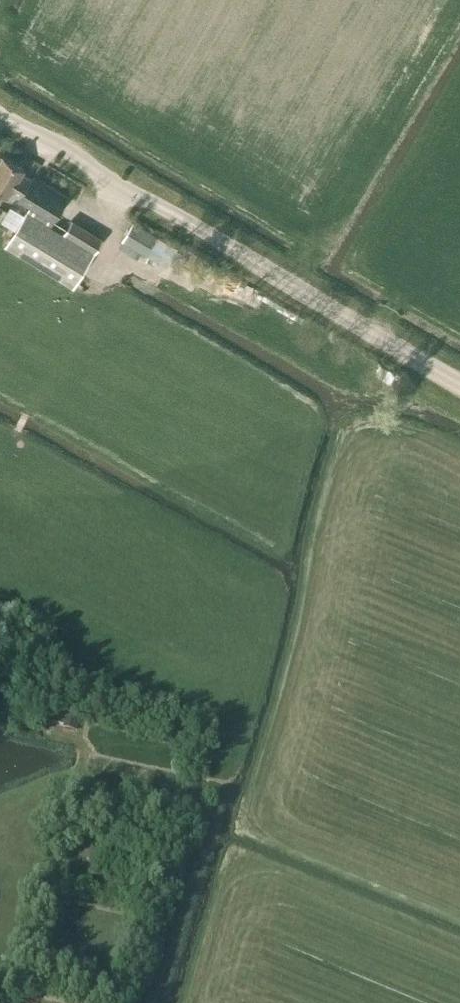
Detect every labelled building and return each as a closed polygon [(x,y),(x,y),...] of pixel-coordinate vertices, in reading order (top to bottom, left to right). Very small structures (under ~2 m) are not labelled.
[(21,172),(24,167),(3,154),(0,159),(0,191),(7,195),(10,190),(20,196),(19,199),(29,205),(24,213),(11,205),(1,220),(15,229),(5,245),(73,287),(94,252),(49,225),(67,196),(33,175),(31,178),(21,172)] [(94,250),(103,237),(72,218),(63,230),(94,250)] [(167,265),(179,246),(133,219),(121,239),(146,253),(146,252),(167,265)] [(79,729),(84,713),(60,705),(54,721),(79,729)]
